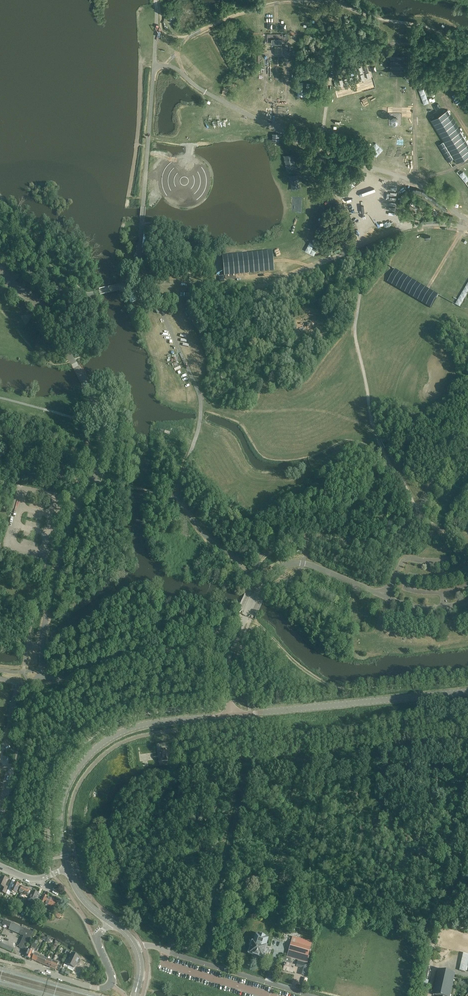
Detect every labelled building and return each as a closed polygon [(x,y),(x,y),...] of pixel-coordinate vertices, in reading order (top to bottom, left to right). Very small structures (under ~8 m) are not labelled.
[(5,894),(8,887),(5,886),(8,880),(2,877),(0,881),(0,886),(3,888),(1,892),(5,894)] [(11,891),(16,893),(20,885),(15,882),(12,887),(10,886),(6,894),(9,895),(11,891)] [(30,898),(34,900),(36,901),(36,899),(38,900),(40,894),(38,893),(39,893),(33,891),(30,898)] [(40,902),(45,904),(48,906),(47,908),(53,911),(54,908),(55,909),(58,902),(43,895),(40,902)] [(25,950),(31,937),(33,932),(12,923),(9,930),(24,936),(21,943),(18,946),(20,948),(25,950)] [(266,948),(267,946),(266,946),(268,939),(255,934),(253,941),(252,941),(252,943),(250,943),(249,943),(248,945),(249,946),(251,947),(248,954),(253,955),(252,958),(257,960),(258,957),(263,959),(263,957),(266,958),(269,949),(266,948)] [(293,959),(295,960),(295,959),(307,963),(309,956),(308,955),(311,948),(312,942),(293,937),(291,942),(289,950),(288,953),(286,957),(291,959),(293,959)] [(32,948),(31,950),(29,950),(25,957),(30,959),(33,951),(33,952),(34,949),(32,948)] [(464,952),(459,970),(466,972),(466,970),(467,971),(467,953),(464,952)] [(65,963),(74,968),(80,958),(72,954),(69,960),(67,959),(65,963)] [(36,961),(40,963),(44,965),(46,959),(38,955),(36,961)] [(291,959),(286,957),(283,956),(282,963),(285,964),(284,970),(293,972),(294,965),(290,964),(291,959)] [(50,967),(52,961),(46,959),(44,965),(50,967)] [(305,976),(309,963),(298,960),(296,965),(302,967),(300,974),(305,976)] [(56,970),(58,964),(52,961),(50,967),(56,970)] [(455,973),(439,970),(433,995),(439,995),(450,995),(455,973)]
